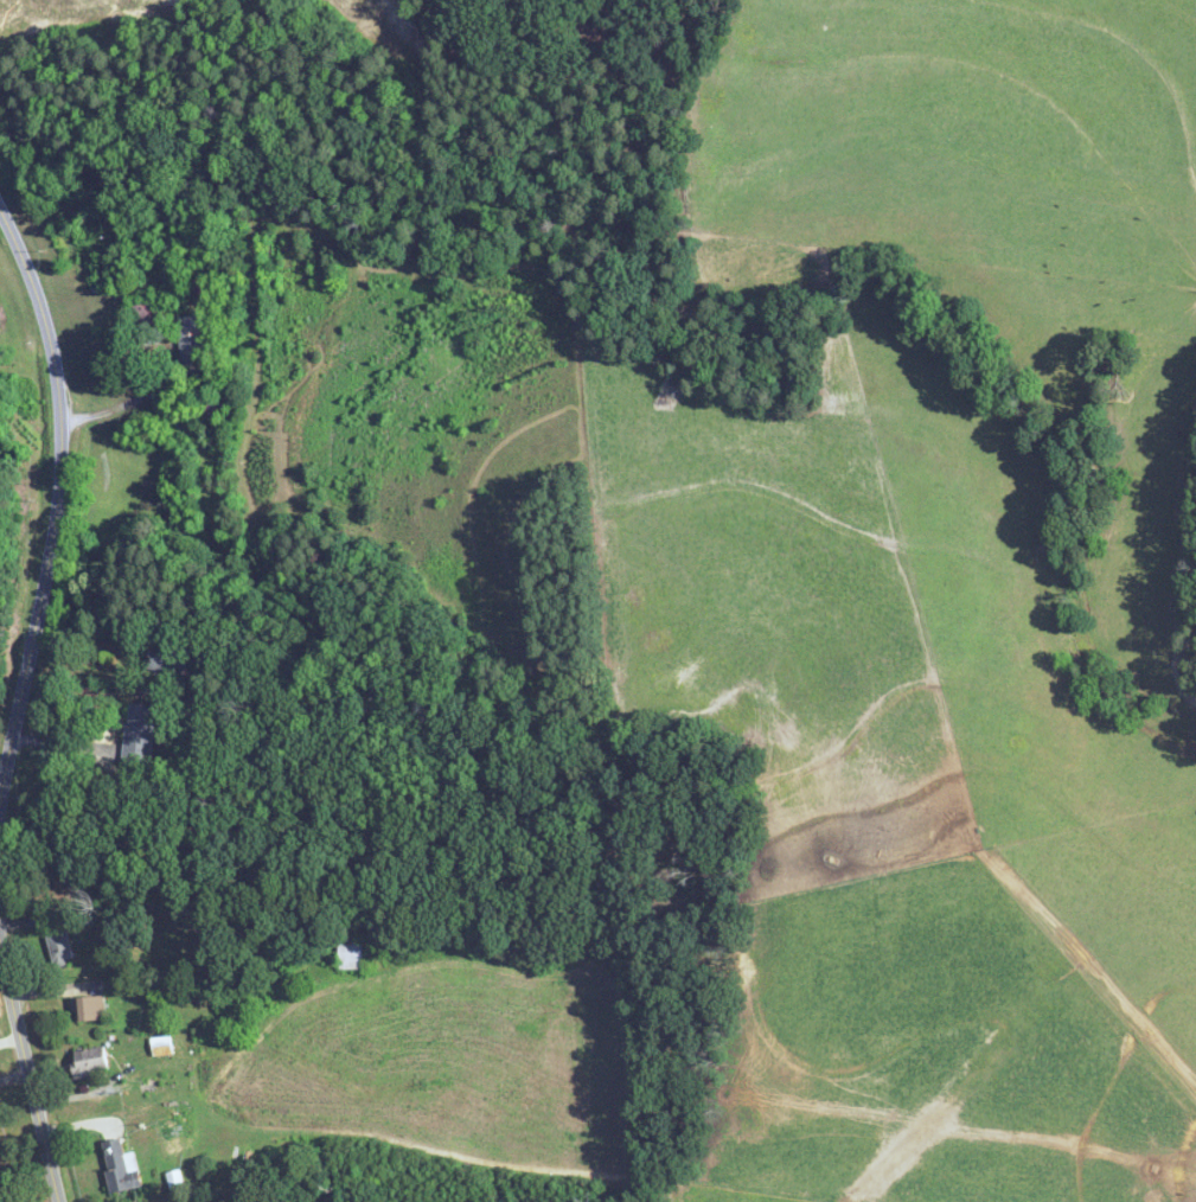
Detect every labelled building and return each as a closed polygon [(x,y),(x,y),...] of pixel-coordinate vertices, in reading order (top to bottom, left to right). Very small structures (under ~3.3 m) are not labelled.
[(177,318),(182,365),(205,362),(199,315),(177,318)] [(149,671),(188,671),(188,648),(149,648),(149,671)] [(157,707),(130,704),(122,763),(150,766),(157,707)] [(362,934),(339,934),(339,971),(362,971),(362,934)] [(107,1019),(104,995),(74,999),(77,1022),(107,1019)] [(153,1056),(172,1055),(171,1037),(152,1038),(153,1056)] [(105,1074),(105,1050),(73,1050),(73,1074),(105,1074)] [(112,1194),(143,1187),(135,1152),(124,1154),(121,1139),(101,1143),(112,1194)]
